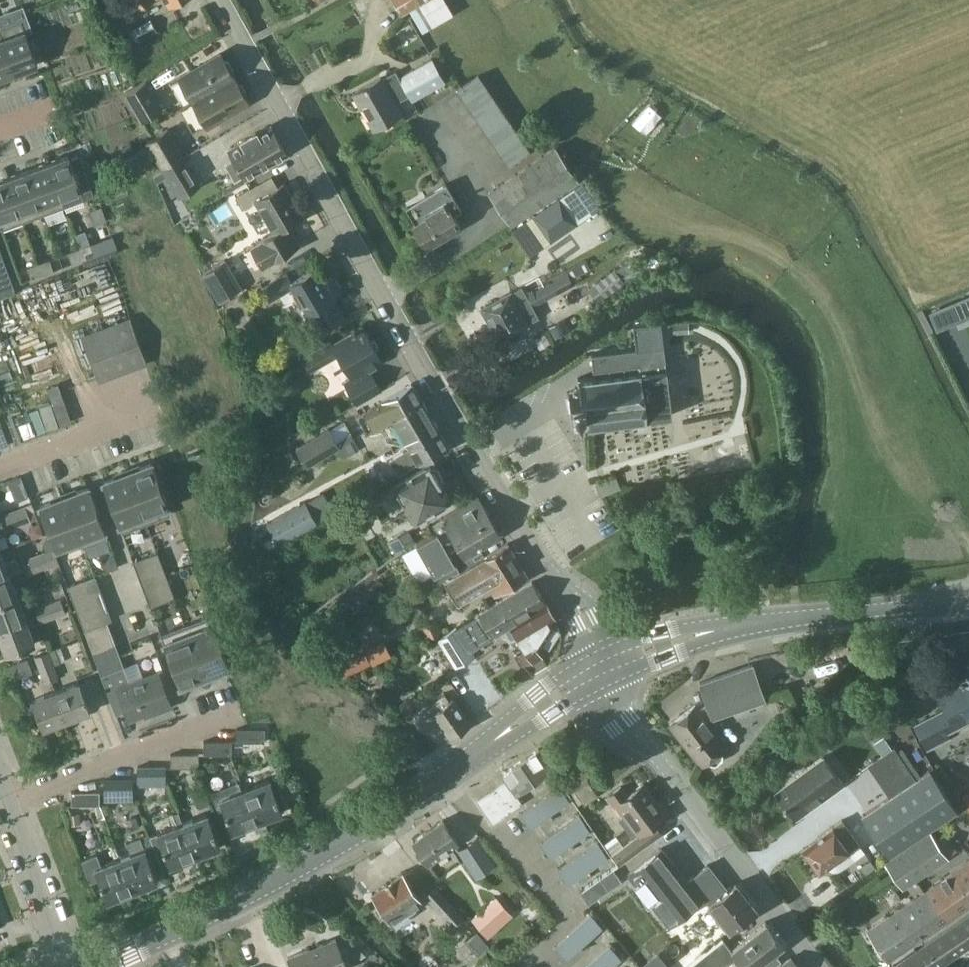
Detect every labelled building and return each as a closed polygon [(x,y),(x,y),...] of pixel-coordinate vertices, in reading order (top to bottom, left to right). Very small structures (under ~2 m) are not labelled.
[(139,8),(155,0),(134,0),(139,8)] [(400,17),(410,11),(422,32),(453,13),(444,0),(391,0),(400,17)] [(152,18),(133,28),(138,39),(157,29),(152,18)] [(15,72),(39,63),(22,19),(0,28),(0,32),(2,37),(15,72)] [(15,72),(2,37),(0,38),(0,78),(15,72)] [(194,101),(235,77),(232,71),(234,68),(229,60),(225,60),(222,53),(180,77),(194,101)] [(446,82),(432,58),(399,76),(396,70),(382,78),(382,76),(353,93),(374,128),(403,112),(397,102),(409,95),(412,101),(446,82)] [(509,166),(531,151),(479,74),(457,89),(509,166)] [(235,77),(194,101),(208,125),(249,102),(246,95),(247,91),(243,84),(239,83),(235,77)] [(142,118),(162,107),(147,79),(126,91),(142,118)] [(287,153),(271,125),(257,133),(256,132),(242,140),(243,141),(230,149),(235,159),(227,165),(235,180),(244,175),(246,177),(287,153)] [(163,168),(184,156),(168,128),(148,140),(163,168)] [(512,226),(579,179),(555,145),(488,192),(512,226)] [(48,163),(64,207),(85,199),(69,155),(48,163)] [(161,169),(154,173),(157,180),(164,177),(167,174),(180,196),(200,183),(184,156),(163,168),(161,169)] [(28,170),(44,214),(64,207),(48,163),(28,170)] [(8,178),(24,221),(44,214),(28,170),(8,178)] [(2,229),(24,221),(8,178),(0,180),(0,222),(2,229)] [(112,192),(121,189),(119,182),(110,185),(112,192)] [(274,233),(289,224),(304,215),(285,182),(264,194),(258,184),(237,197),(243,208),(255,200),(274,232),(274,233)] [(427,247),(462,226),(455,213),(462,209),(447,183),(406,207),(416,223),(414,224),(427,247)] [(558,196),(533,214),(551,240),(577,222),(558,196)] [(110,222),(94,228),(99,241),(115,236),(110,222)] [(274,233),(274,232),(252,245),(263,265),(300,244),(289,224),(274,233)] [(80,248),(84,259),(95,255),(91,244),(80,248)] [(15,290),(0,248),(0,296),(15,290)] [(69,252),(73,263),(84,259),(80,248),(69,252)] [(343,291),(330,269),(334,267),(329,258),(292,280),(288,273),(264,287),(271,300),(295,286),(309,310),(305,312),(318,334),(346,317),(334,297),(343,291)] [(39,263),(43,274),(54,270),(50,259),(39,263)] [(219,300),(241,287),(225,259),(203,272),(219,300)] [(28,267),(32,278),(43,274),(39,263),(28,267)] [(616,270),(589,289),(599,302),(625,283),(616,270)] [(71,271),(54,279),(62,298),(80,290),(71,271)] [(551,282),(557,294),(574,284),(568,273),(551,282)] [(539,304),(557,294),(551,282),(533,292),(539,304)] [(491,326),(532,303),(522,285),(481,307),(491,326)] [(938,327),(968,314),(968,298),(968,297),(932,312),(938,327)] [(532,303),(491,326),(499,339),(540,317),(532,303)] [(147,361),(131,319),(131,317),(83,336),(99,379),(147,361)] [(674,323),(675,329),(676,335),(690,334),(690,329),(689,322),(674,323)] [(384,360),(363,326),(334,343),(333,341),(304,357),(312,370),(339,354),(353,377),(345,381),(358,403),(383,389),(371,368),(384,360)] [(595,424),(665,416),(657,350),(591,357),(593,378),(578,380),(580,394),(569,395),(571,412),(582,410),(584,425),(587,425),(595,424)] [(413,383),(359,414),(369,430),(381,423),(380,422),(422,398),(413,383)] [(380,422),(381,423),(389,438),(402,430),(411,446),(411,447),(441,430),(441,429),(423,397),(422,398),(380,422)] [(339,445),(335,438),(330,428),(299,446),(308,464),(339,445)] [(411,447),(411,446),(390,459),(399,474),(449,445),(441,430),(411,447)] [(128,472),(147,522),(171,513),(152,462),(128,472)] [(427,514),(437,508),(436,508),(451,498),(441,481),(442,481),(441,479),(441,472),(437,465),(431,463),(430,462),(393,484),(415,520),(427,513),(427,514)] [(122,531),(147,522),(128,472),(104,481),(122,531)] [(64,496),(81,539),(84,546),(108,537),(89,486),(64,496)] [(437,530),(416,542),(433,572),(434,573),(456,560),(449,548),(458,543),(464,554),(500,533),(478,495),(432,522),(437,530)] [(56,548),(81,539),(64,496),(40,505),(56,548)] [(305,501),(267,522),(279,543),(317,522),(305,501)] [(16,516),(19,523),(31,518),(25,505),(12,510),(15,517),(16,516)] [(5,528),(19,523),(16,516),(15,517),(12,510),(0,515),(5,528)] [(406,544),(401,534),(389,541),(395,550),(406,544)] [(444,579),(446,580),(458,601),(488,583),(494,594),(500,591),(502,591),(529,576),(508,542),(460,569),(444,579)] [(9,572),(0,549),(0,576),(9,572)] [(44,559),(47,565),(58,561),(54,549),(41,554),(43,559),(44,559)] [(139,576),(164,566),(158,551),(134,561),(139,576)] [(33,570),(47,565),(44,559),(43,559),(41,554),(29,558),(33,570)] [(444,579),(460,569),(456,561),(456,560),(434,573),(433,572),(420,579),(427,590),(446,580),(444,579)] [(145,591),(169,581),(164,566),(139,576),(145,591)] [(18,596),(9,572),(0,576),(0,602),(18,596)] [(68,585),(74,600),(101,590),(96,575),(71,584),(68,585)] [(169,581),(145,591),(150,606),(175,597),(169,581)] [(474,617),(458,627),(472,649),(492,636),(510,625),(511,625),(546,602),(532,581),(474,617)] [(74,600),(79,614),(107,604),(101,590),(74,600)] [(26,618),(18,596),(0,602),(0,629),(26,618)] [(51,609),(54,616),(66,611),(61,598),(47,603),(50,609),(51,609)] [(511,625),(532,659),(534,663),(544,657),(539,650),(556,623),(554,619),(556,618),(546,602),(511,625)] [(40,620),(54,616),(51,609),(50,609),(47,603),(35,607),(40,620)] [(85,629),(108,620),(112,619),(107,604),(79,614),(85,629)] [(186,625),(205,676),(229,667),(210,616),(186,625)] [(436,616),(420,626),(433,647),(441,642),(438,638),(445,634),(446,633),(436,616)] [(0,629),(0,634),(7,653),(35,642),(26,618),(0,629)] [(85,629),(89,640),(112,631),(108,620),(85,629)] [(180,685),(205,676),(186,625),(161,634),(180,685)] [(441,642),(457,667),(476,655),(457,626),(446,633),(445,634),(438,638),(441,642)] [(89,640),(93,652),(117,643),(112,631),(89,640)] [(117,643),(93,652),(97,661),(117,653),(120,652),(117,643)] [(39,669),(47,666),(54,663),(50,650),(35,656),(39,669)] [(334,666),(342,682),(372,666),(364,650),(334,666)] [(117,653),(97,661),(117,714),(128,709),(131,718),(170,703),(159,675),(131,686),(124,666),(123,666),(117,653)] [(782,664),(796,661),(794,654),(781,657),(782,664)] [(44,682),(52,680),(60,677),(54,663),(47,666),(39,669),(44,682)] [(696,704),(670,724),(702,764),(708,760),(711,763),(717,763),(723,758),(723,753),(721,749),(727,745),(708,720),(713,718),(765,699),(753,664),(750,665),(700,682),(708,704),(700,710),(696,704)] [(957,675),(961,684),(938,696),(945,709),(914,725),(928,751),(952,738),(949,733),(968,722),(968,669),(957,675)] [(80,681),(56,690),(66,719),(90,710),(80,681)] [(376,689),(369,699),(381,707),(388,697),(376,689)] [(43,727),(66,719),(56,690),(33,698),(43,727)] [(451,699),(446,692),(436,699),(440,706),(434,711),(451,736),(471,722),(454,697),(451,699)] [(264,740),(264,728),(237,727),(237,740),(264,740)] [(231,754),(231,740),(206,740),(206,754),(231,754)] [(912,773),(894,747),(868,765),(889,796),(861,815),(889,856),(958,810),(930,768),(928,770),(924,765),(912,773)] [(502,784),(479,800),(493,821),(509,810),(523,801),(517,792),(553,768),(551,766),(539,748),(503,773),(510,783),(504,788),(502,784)] [(172,766),(199,766),(199,753),(172,753),(172,766)] [(796,818),(821,800),(844,783),(824,755),(776,790),(796,818)] [(166,779),(166,765),(140,765),(139,779),(166,779)] [(133,792),(134,778),(106,778),(106,791),(133,792)] [(255,803),(261,819),(282,811),(270,779),(243,790),(241,790),(247,806),(255,803)] [(585,802),(599,793),(589,779),(575,788),(585,802)] [(241,790),(243,790),(240,781),(211,792),(218,809),(224,806),(234,830),(261,819),(255,803),(247,806),(241,790)] [(666,814),(644,783),(628,794),(622,785),(606,797),(614,807),(616,806),(623,815),(619,818),(633,837),(612,853),(619,864),(662,833),(654,823),(666,814)] [(560,784),(520,811),(530,826),(570,798),(560,784)] [(101,804),(101,791),(72,791),(72,804),(101,804)] [(69,812),(69,823),(82,824),(82,813),(69,812)] [(193,837),(200,853),(220,845),(207,813),(178,825),(184,841),(193,837)] [(580,814),(541,841),(551,856),(590,828),(580,814)] [(429,863),(459,842),(443,819),(414,839),(429,863)] [(818,837),(803,848),(804,849),(820,871),(850,850),(860,842),(843,819),(818,837)] [(163,867),(200,853),(193,837),(184,841),(178,825),(158,832),(151,835),(163,867)] [(931,831),(886,862),(904,888),(949,857),(948,856),(957,851),(945,833),(936,839),(931,831)] [(475,874),(495,861),(478,834),(457,847),(475,874)] [(132,873),(137,888),(157,880),(141,837),(127,842),(131,852),(115,858),(122,876),(132,873)] [(597,841),(558,868),(568,883),(607,855),(597,841)] [(705,897),(724,883),(709,864),(688,880),(662,847),(628,874),(669,926),(704,899),(705,898),(705,897)] [(122,876),(115,858),(102,864),(97,853),(82,859),(91,882),(101,878),(109,899),(137,888),(132,873),(122,876)] [(866,873),(876,866),(871,859),(861,866),(866,873)] [(968,905),(968,861),(868,930),(888,960),(968,905)] [(396,926),(411,915),(410,913),(417,908),(415,905),(422,900),(402,871),(372,892),(396,926)] [(583,890),(583,889),(581,890),(589,903),(609,889),(601,878),(583,890)] [(705,898),(704,899),(706,900),(729,929),(756,908),(755,906),(756,906),(739,883),(738,884),(737,883),(729,889),(724,883),(705,897),(705,898)] [(455,926),(464,916),(435,886),(425,895),(455,926)] [(495,896),(472,917),(480,925),(479,926),(488,937),(513,915),(495,896)] [(543,925),(551,918),(545,912),(537,919),(543,925)] [(591,912),(555,944),(566,957),(602,926),(591,912)] [(894,965),(895,966),(938,966),(968,946),(968,914),(894,965)] [(736,957),(738,959),(744,966),(773,966),(781,960),(775,952),(785,945),(766,919),(749,932),(749,933),(730,947),(724,938),(686,966),(724,966),(736,957)] [(476,932),(465,942),(478,956),(489,946),(476,932)] [(336,938),(288,957),(292,966),(347,966),(336,938)] [(583,966),(610,966),(622,957),(610,943),(583,966)] [(791,957),(779,966),(800,966),(791,957)]
